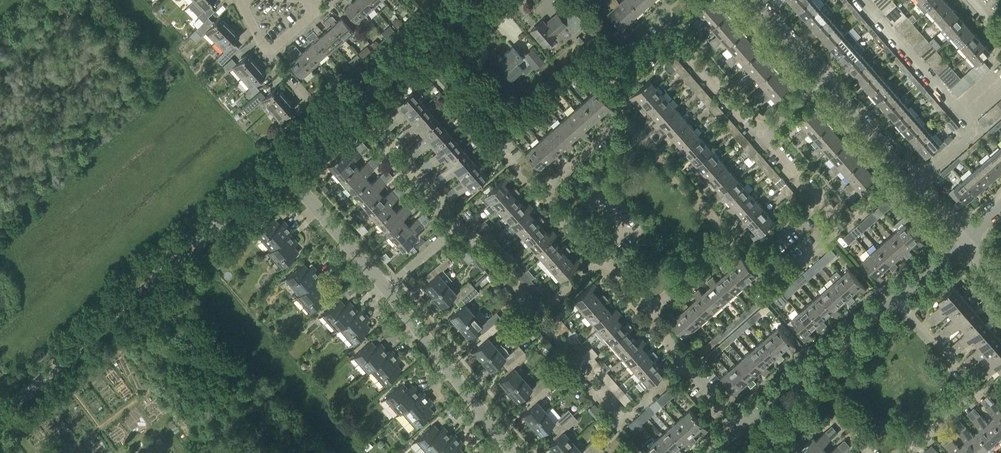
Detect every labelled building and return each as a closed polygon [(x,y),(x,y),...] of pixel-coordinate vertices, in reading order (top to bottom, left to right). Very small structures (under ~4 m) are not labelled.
[(214,0),(195,0),(194,1),(189,5),(199,15),(198,16),(204,22),(209,17),(215,11),(209,5),(214,0)] [(374,8),(372,6),(372,5),(368,0),(354,0),(353,1),(366,15),(374,8)] [(639,14),(627,0),(624,0),(616,7),(630,22),(639,14)] [(648,6),(643,0),(627,0),(639,14),(648,6)] [(706,0),(701,0),(693,8),(704,21),(720,7),(713,0),(709,0),(707,2),(706,0)] [(811,0),(793,0),(791,2),(799,11),(811,0)] [(820,8),(813,0),(811,0),(799,11),(807,20),(820,8)] [(852,12),(856,9),(848,0),(844,3),(852,12)] [(893,1),(892,0),(884,0),(878,6),(882,10),(893,1)] [(940,0),(922,0),(921,1),(921,0),(917,3),(925,13),(929,9),(929,10),(940,0)] [(951,7),(945,0),(940,0),(929,10),(937,19),(951,7)] [(357,23),(366,15),(353,1),(344,9),(357,23)] [(886,15),(897,5),(893,1),(882,10),(886,15)] [(826,3),(820,8),(807,20),(815,29),(828,17),(834,12),(826,3)] [(584,24),(568,5),(551,20),(553,22),(547,27),(542,21),(531,31),(544,46),(555,36),(555,35),(566,25),(573,34),(584,24)] [(894,24),(905,15),(897,5),(886,15),(894,24)] [(621,30),(630,22),(616,7),(607,15),(621,30)] [(712,30),(727,16),(720,7),(704,21),(712,30)] [(945,28),(959,16),(951,7),(937,19),(944,27),(945,28)] [(860,21),(864,18),(856,9),(852,12),(860,21)] [(898,29),(909,19),(905,15),(894,24),(898,29)] [(336,23),(331,16),(327,19),(331,24),(333,26),(345,40),(354,32),(342,18),(336,23)] [(720,39),(735,26),(727,16),(712,30),(720,39)] [(953,37),(967,25),(959,16),(945,28),(944,27),(941,31),(949,40),(952,36),(953,37)] [(230,27),(220,17),(214,23),(209,17),(204,22),(195,30),(201,36),(205,32),(215,42),(230,27)] [(396,27),(402,23),(397,17),(392,22),(396,27)] [(823,38),(836,26),(828,17),(815,29),(823,38)] [(868,30),(872,27),(864,18),(860,21),(868,30)] [(902,33),(913,24),(909,19),(898,29),(902,33)] [(906,38),(917,28),(913,24),(902,33),(906,38)] [(961,46),(975,34),(967,25),(953,37),(961,46)] [(337,48),(345,40),(333,26),(324,33),(337,48)] [(728,48),(743,35),(735,26),(720,39),(728,48)] [(830,47),(844,35),(836,26),(823,38),(830,47)] [(222,66),(226,61),(239,48),(234,42),(240,37),(230,27),(215,42),(225,51),(216,60),(222,66)] [(876,39),(879,36),(872,27),(868,30),(876,39)] [(599,35),(593,28),(591,30),(590,29),(582,36),(590,44),(599,35)] [(910,43),(921,33),(917,28),(906,38),(910,43)] [(319,38),(313,31),(310,34),(314,39),(316,41),(326,53),(328,56),(337,48),(324,33),(319,38)] [(848,31),(844,35),(830,47),(838,56),(852,44),(857,41),(848,31)] [(915,47),(925,38),(921,33),(910,43),(915,47)] [(969,55),(983,43),(975,34),(961,46),(969,55)] [(736,57),(751,44),(743,35),(728,48),(736,57)] [(884,48),(888,46),(879,36),(876,39),(884,48)] [(918,52),(929,42),(925,38),(915,47),(918,52)] [(857,41),(852,44),(838,56),(846,65),(860,53),(865,49),(858,40),(857,41)] [(307,48),(318,60),(326,53),(316,41),(307,48)] [(923,56),(933,47),(929,42),(918,52),(923,56)] [(978,64),(983,60),(991,53),(983,43),(969,55),(977,65),(978,64)] [(744,66),(759,53),(751,44),(736,57),(744,66)] [(302,53),(299,49),(296,46),(293,49),(311,70),(320,63),(318,60),(307,48),(302,53)] [(892,58),(896,55),(888,46),(884,48),(892,58)] [(367,47),(358,54),(362,59),(371,51),(367,47)] [(516,64),(522,58),(512,47),(512,48),(499,59),(498,59),(508,70),(504,73),(510,80),(521,70),(516,64)] [(927,61),(938,51),(933,47),(923,56),(927,61)] [(302,78),(311,70),(293,49),(289,52),(295,59),(290,64),(300,76),(302,78)] [(535,69),(543,62),(532,49),(524,56),(535,69)] [(931,65),(941,56),(938,51),(927,61),(931,65)] [(752,75),(767,62),(759,53),(744,66),(752,75)] [(855,75),(868,62),(860,53),(846,65),(855,75)] [(257,64),(248,54),(237,64),(232,58),(223,66),(228,72),(232,68),(241,78),(257,64)] [(900,67),(904,64),(896,55),(892,58),(900,67)] [(939,75),(949,65),(941,56),(931,65),(939,75)] [(673,66),(679,61),(676,58),(670,63),(673,66)] [(986,73),(991,69),(983,60),(978,64),(986,73)] [(760,84),(775,71),(767,62),(752,75),(760,84)] [(863,84),(876,72),(868,62),(855,75),(863,84)] [(251,98),(260,90),(255,85),(266,75),(257,64),(241,78),(250,88),(246,92),(251,98)] [(908,76),(912,73),(904,64),(900,67),(908,76)] [(982,77),(986,73),(978,64),(977,65),(974,68),(982,77)] [(942,79),(953,69),(949,65),(939,75),(942,79)] [(977,81),(982,77),(974,68),(969,72),(977,81)] [(682,77),(689,72),(686,69),(680,75),(682,77)] [(946,83),(957,74),(953,69),(942,79),(946,83)] [(768,94),(783,80),(775,71),(760,84),(768,94)] [(579,76),(575,72),(571,76),(574,80),(579,76)] [(685,80),(691,75),(689,72),(682,77),(685,80)] [(871,93),(884,81),(876,72),(863,84),(871,93)] [(973,85),(977,81),(969,72),(965,75),(973,85)] [(916,85),(920,82),(912,73),(908,76),(916,85)] [(956,84),(960,80),(961,79),(957,74),(946,83),(950,88),(956,84)] [(968,89),(973,85),(965,75),(961,79),(960,80),(968,89)] [(571,76),(566,80),(570,84),(574,80),(571,76)] [(641,101),(657,87),(651,80),(630,98),(633,101),(637,97),(641,101)] [(776,103),(792,89),(783,80),(768,94),(776,103)] [(963,93),(968,89),(960,80),(956,84),(963,93)] [(879,102),(892,90),(884,81),(871,93),(879,102)] [(924,94),(927,91),(920,82),(916,85),(924,94)] [(695,92),(701,86),(698,83),(692,89),(695,92)] [(661,84),(657,87),(641,101),(645,106),(640,110),(643,112),(663,94),(667,91),(661,84)] [(958,97),(963,93),(956,84),(950,88),(958,97)] [(561,85),(556,89),(560,93),(565,89),(561,85)] [(698,95),(704,89),(701,86),(695,92),(698,95)] [(286,98),(277,87),(266,97),(261,91),(243,107),(248,113),(261,101),(271,111),(286,98)] [(409,94),(405,89),(395,98),(399,102),(396,105),(400,109),(391,116),(394,120),(419,99),(412,91),(409,94)] [(887,111),(900,99),(892,90),(879,102),(887,111)] [(515,91),(511,98),(516,101),(520,94),(515,91)] [(614,111),(596,91),(589,97),(602,113),(607,109),(611,114),(614,111)] [(932,103),(935,100),(927,91),(924,94),(932,103)] [(654,115),(669,102),(663,94),(643,112),(645,115),(650,111),(654,115)] [(547,97),(542,101),(546,105),(551,101),(547,97)] [(600,124),(602,122),(598,117),(602,113),(589,97),(582,103),(600,124)] [(707,106),(713,100),(711,97),(705,103),(707,106)] [(280,131),(289,123),(284,118),(295,108),(286,98),(271,111),(279,122),(275,125),(280,131)] [(409,119),(425,106),(419,99),(394,120),(398,123),(406,116),(409,119)] [(894,120),(908,108),(900,99),(887,111),(894,120)] [(710,109),(716,103),(713,100),(707,106),(710,109)] [(940,112),(944,109),(935,100),(932,103),(940,112)] [(655,127),(676,109),(669,102),(654,115),(657,120),(653,124),(655,127)] [(600,124),(582,103),(575,110),(589,125),(593,122),(597,126),(600,124)] [(1000,116),(1000,109),(997,104),(992,108),(1000,117),(1000,116)] [(407,134),(431,113),(425,106),(409,119),(412,123),(404,130),(407,134)] [(806,131),(822,118),(813,108),(798,122),(806,131)] [(902,129),(916,117),(908,108),(894,120),(902,129)] [(995,121),(1000,117),(992,108),(988,112),(995,121)] [(666,129),(682,116),(676,109),(655,127),(658,129),(662,125),(666,129)] [(948,122),(952,119),(944,109),(940,112),(948,122)] [(586,136),(588,134),(584,129),(589,125),(575,110),(568,116),(586,136)] [(720,120),(726,114),(723,112),(717,117),(720,120)] [(991,125),(994,123),(995,121),(988,112),(983,116),(991,125)] [(421,134),(437,120),(431,113),(407,134),(410,137),(418,130),(421,134)] [(722,123),(728,117),(726,114),(720,120),(722,123)] [(586,136),(568,116),(561,122),(574,138),(579,134),(583,139),(586,136)] [(667,141),(688,123),(682,116),(666,129),(670,134),(665,138),(667,141)] [(986,129),(991,125),(983,116),(978,120),(986,129)] [(911,138),(924,126),(917,118),(916,117),(902,129),(911,138)] [(814,140),(829,127),(822,118),(806,131),(814,140)] [(955,133),(960,128),(952,119),(948,122),(946,123),(955,133)] [(419,148),(443,127),(437,120),(421,134),(424,137),(416,144),(419,148)] [(571,149),(574,147),(570,142),(574,138),(561,122),(554,128),(571,149)] [(678,144),(694,130),(688,123),(667,141),(670,144),(675,139),(678,144)] [(990,136),(991,135),(999,128),(996,125),(987,133),(990,136)] [(732,134),(738,128),(736,126),(729,131),(732,134)] [(919,148),(932,136),(924,126),(911,138),(917,146),(919,148)] [(434,148),(449,134),(443,127),(419,148),(422,152),(431,144),(434,148)] [(822,149),(837,136),(829,127),(814,140),(822,149)] [(571,149),(554,128),(547,134),(560,150),(565,147),(569,151),(571,149)] [(735,137),(741,132),(738,128),(732,134),(735,137)] [(680,155),(700,137),(694,130),(678,144),(682,148),(678,152),(680,155)] [(980,144),(990,136),(987,133),(977,141),(980,144)] [(431,162),(456,141),(449,134),(434,148),(437,151),(428,158),(431,162)] [(557,161),(560,159),(556,154),(560,150),(547,134),(539,141),(557,161)] [(943,140),(947,144),(953,139),(950,135),(943,140)] [(830,158),(845,145),(837,136),(822,149),(830,158)] [(927,157),(941,145),(932,136),(919,148),(927,157)] [(691,158),(706,144),(700,137),(680,155),(682,158),(687,154),(691,158)] [(744,148),(751,143),(748,140),(742,145),(744,148)] [(446,162),(462,148),(456,141),(431,162),(435,166),(443,158),(446,162)] [(557,161),(539,141),(532,147),(546,163),(550,159),(555,164),(557,161)] [(971,152),(980,144),(977,141),(968,149),(971,152)] [(747,151),(753,146),(751,143),(744,148),(747,151)] [(692,169),(713,151),(706,144),(691,158),(695,162),(690,166),(692,169)] [(838,167),(853,154),(845,145),(830,158),(838,167)] [(543,174),(546,171),(542,167),(546,163),(532,147),(525,153),(543,174)] [(713,151),(692,169),(695,172),(700,168),(703,172),(719,158),(723,154),(717,147),(713,151)] [(334,172),(359,151),(356,148),(347,155),(344,151),(328,165),(334,172)] [(444,176),(468,155),(462,148),(446,162),(449,165),(441,173),(444,176)] [(1000,148),(991,156),(1000,168),(1000,149),(1000,148)] [(962,160),(971,152),(968,149),(960,157),(962,160)] [(341,179),(356,166),(353,162),(362,155),(359,151),(334,172),(341,179)] [(757,162),(763,157),(761,154),(754,159),(757,162)] [(846,177),(861,163),(853,154),(838,167),(846,177)] [(458,176),(474,162),(468,155),(444,176),(447,180),(455,173),(458,176)] [(1000,172),(1000,168),(991,156),(982,164),(994,178),(1000,172)] [(760,165),(766,160),(763,157),(757,162),(760,165)] [(953,168),(962,160),(960,157),(951,165),(953,168)] [(705,183),(725,165),(719,158),(703,172),(707,176),(702,181),(705,183)] [(347,186),(371,165),(368,162),(360,169),(356,166),(341,179),(347,186)] [(456,191),(480,170),(474,162),(458,176),(461,180),(453,187),(456,191)] [(854,186),(869,172),(861,163),(846,177),(854,186)] [(985,186),(994,178),(982,164),(973,172),(985,186)] [(353,193),(369,180),(366,176),(374,169),(371,165),(347,186),(353,193)] [(716,186),(731,172),(725,165),(705,183),(707,186),(712,182),(716,186)] [(944,176),(953,168),(951,165),(941,173),(944,176)] [(769,176),(775,171),(773,168),(767,174),(769,176)] [(471,191),(487,177),(480,170),(456,191),(459,194),(468,187),(471,191)] [(772,179),(778,174),(775,171),(769,176),(772,179)] [(717,197),(738,179),(731,172),(716,186),(720,190),(715,195),(717,197)] [(862,195),(878,181),(869,172),(854,186),(862,195)] [(976,194),(985,186),(973,172),(964,180),(976,194)] [(359,201),(383,180),(380,176),(372,183),(369,180),(353,193),(359,201)] [(492,202),(507,188),(503,184),(508,180),(506,177),(485,195),(492,202)] [(728,200),(744,186),(738,179),(717,197),(720,200),(724,196),(728,200)] [(365,208),(381,194),(378,191),(387,183),(383,180),(359,201),(365,208)] [(966,202),(976,194),(964,180),(954,189),(961,197),(966,202)] [(782,191),(788,185),(785,182),(779,188),(782,191)] [(784,194),(791,188),(788,185),(782,191),(784,194)] [(730,211),(750,193),(744,186),(728,200),(732,205),(727,209),(730,211)] [(511,192),(507,188),(492,202),(496,208),(494,210),(495,212),(498,210),(498,209),(502,206),(518,191),(516,188),(511,192)] [(957,201),(961,197),(954,189),(950,193),(957,201)] [(371,215),(396,194),(393,190),(384,198),(381,194),(365,208),(371,215)] [(504,216),(520,202),(516,198),(521,194),(518,191),(502,206),(498,209),(498,210),(504,216)] [(741,214),(756,201),(750,193),(730,211),(732,214),(737,210),(741,214)] [(378,222),(393,208),(390,205),(399,198),(396,194),(371,215),(378,222)] [(794,205),(801,199),(798,197),(792,202),(794,205)] [(742,226),(763,208),(756,201),(741,214),(744,219),(740,223),(742,226)] [(889,209),(892,207),(886,201),(883,203),(889,209)] [(504,216),(500,220),(506,227),(510,223),(531,205),(528,202),(523,207),(520,202),(504,216)] [(384,229),(408,208),(405,205),(397,212),(393,208),(378,222),(384,229)] [(517,230),(532,217),(528,212),(533,208),(531,205),(510,223),(517,230)] [(390,236),(406,223),(403,219),(411,212),(408,208),(384,229),(390,236)] [(753,229),(769,215),(763,208),(742,226),(744,228),(749,224),(753,229)] [(465,217),(471,212),(469,209),(462,214),(465,217)] [(874,222),(878,219),(872,213),(869,216),(874,222)] [(755,240),(775,222),(769,215),(753,229),(757,233),(752,237),(755,240)] [(907,215),(895,225),(899,230),(899,229),(913,245),(917,241),(921,246),(924,244),(916,234),(921,230),(907,215)] [(523,237),(543,219),(541,216),(536,221),(532,217),(517,230),(523,237)] [(280,224),(275,219),(257,234),(270,250),(267,252),(267,253),(290,233),(293,230),(284,220),(280,224)] [(396,243),(420,222),(417,219),(409,226),(406,223),(390,236),(396,243)] [(529,245),(545,231),(541,226),(545,222),(543,219),(523,237),(529,245)] [(475,229),(481,224),(479,220),(472,226),(475,229)] [(403,251),(418,237),(415,233),(424,226),(420,222),(396,243),(403,251)] [(863,232),(866,229),(861,223),(858,225),(863,232)] [(478,232),(484,226),(481,224),(475,229),(478,232)] [(860,234),(863,232),(858,225),(855,228),(860,234)] [(910,256),(912,254),(908,249),(913,245),(899,229),(899,230),(892,235),(910,256)] [(536,250),(555,233),(553,231),(548,235),(545,231),(529,245),(535,251),(536,250)] [(849,245),(856,238),(851,232),(843,238),(849,245)] [(281,268),(299,252),(294,247),(298,243),(290,233),(267,253),(281,268)] [(541,259),(557,245),(553,240),(558,236),(555,233),(536,250),(535,251),(541,259)] [(244,247),(251,241),(247,236),(246,234),(239,240),(240,242),(244,247)] [(488,243),(494,238),(491,234),(485,240),(488,243)] [(910,256),(892,235),(885,242),(899,258),(903,254),(907,259),(910,256)] [(896,268),(898,266),(894,261),(899,258),(885,242),(878,248),(896,268)] [(463,245),(457,250),(462,256),(467,251),(463,245)] [(542,259),(540,260),(544,265),(546,264),(548,266),(568,248),(565,245),(561,249),(557,245),(541,259),(542,259)] [(554,273),(569,259),(565,254),(570,250),(568,248),(548,266),(554,273)] [(896,268),(878,248),(871,254),(884,270),(889,266),(893,271),(896,268)] [(500,257),(506,252),(503,249),(497,254),(500,257)] [(824,255),(830,261),(834,258),(837,255),(831,249),(828,252),(824,255)] [(502,260),(509,254),(506,252),(500,257),(502,260)] [(750,281),(757,274),(739,254),(736,256),(740,261),(736,265),(750,281)] [(881,281),(884,279),(880,274),(884,270),(871,254),(863,261),(881,281)] [(448,256),(429,272),(432,276),(429,278),(431,280),(424,286),(433,297),(448,284),(452,280),(443,270),(452,262),(448,256)] [(478,256),(475,259),(472,261),(475,265),(481,260),(478,256)] [(560,280),(581,262),(578,259),(573,263),(569,259),(554,273),(560,280)] [(823,268),(825,265),(820,259),(817,262),(823,268)] [(819,270),(823,268),(817,262),(814,264),(819,270)] [(308,269),(303,263),(285,279),(298,294),(299,294),(318,277),(318,278),(321,275),(312,265),(308,269)] [(513,271),(519,266),(516,263),(510,268),(513,271)] [(731,269),(727,264),(725,266),(743,287),(750,281),(736,265),(731,269)] [(515,274),(521,269),(519,266),(513,271),(515,274)] [(736,293),(743,287),(725,266),(722,269),(726,274),(722,277),(736,293)] [(867,289),(849,269),(842,275),(856,291),(860,287),(864,292),(867,289)] [(809,280),(811,278),(806,272),(803,274),(809,280)] [(809,280),(803,274),(800,277),(796,280),(802,286),(803,284),(804,284),(805,283),(809,280)] [(853,302),(855,300),(851,295),(856,291),(842,275),(835,282),(853,302)] [(717,281),(713,276),(710,279),(728,299),(736,293),(722,277),(717,281)] [(327,297),(322,291),(326,287),(318,278),(318,277),(299,294),(298,294),(295,297),(309,313),(327,297)] [(525,286),(531,280),(528,277),(522,282),(525,286)] [(721,306),(728,299),(710,279),(708,281),(712,286),(708,290),(721,306)] [(456,303),(475,287),(470,281),(456,293),(448,284),(433,297),(442,307),(449,300),(451,302),(453,300),(456,303)] [(853,302),(835,282),(828,288),(842,303),(846,300),(850,304),(853,302)] [(580,308),(595,294),(592,290),(596,286),(594,283),(573,301),(580,308)] [(794,292),(797,290),(792,284),(789,286),(794,292)] [(791,295),(794,292),(789,286),(786,289),(791,295)] [(459,327),(474,314),(465,304),(479,292),(475,287),(456,303),(459,306),(456,308),(458,310),(450,317),(459,327)] [(508,292),(504,287),(501,290),(498,293),(502,297),(508,292)] [(937,315),(961,294),(954,287),(938,301),(942,304),(933,312),(937,315)] [(839,314),(841,312),(837,307),(842,303),(828,288),(821,294),(839,314)] [(703,294),(699,289),(696,291),(714,312),(721,306),(708,290),(703,294)] [(766,300),(774,293),(770,289),(763,295),(766,300)] [(537,300),(544,294),(541,291),(535,297),(537,300)] [(707,318),(714,312),(696,291),(694,294),(698,298),(694,302),(707,318)] [(599,299),(595,294),(580,308),(586,315),(606,297),(604,295),(599,299)] [(839,314),(821,294),(814,300),(828,316),(832,312),(836,317),(839,314)] [(951,315),(967,301),(961,294),(937,315),(940,319),(948,312),(951,315)] [(759,306),(766,300),(763,295),(756,302),(759,306)] [(780,305),(783,303),(777,296),(774,299),(780,305)] [(592,322),(608,309),(604,304),(609,300),(606,297),(586,315),(592,322)] [(345,305),(340,299),(322,315),(336,331),(339,328),(342,325),(358,311),(350,301),(345,305)] [(825,327),(827,325),(823,320),(828,316),(814,300),(807,306),(825,327)] [(689,306),(685,301),(682,304),(700,324),(707,318),(694,302),(689,306)] [(949,330),(973,308),(967,301),(951,315),(954,319),(946,326),(949,330)] [(752,312),(759,306),(756,302),(748,308),(752,312)] [(693,331),(700,324),(682,304),(680,306),(684,311),(679,315),(693,331)] [(825,327),(807,306),(800,313),(814,328),(818,325),(822,329),(825,327)] [(353,344),(371,328),(366,322),(370,318),(361,308),(358,311),(342,325),(339,328),(353,344)] [(745,319),(752,312),(748,308),(741,314),(745,319)] [(964,329),(979,315),(973,308),(949,330),(952,333),(961,326),(964,329)] [(612,313),(608,309),(592,322),(598,330),(619,312),(616,309),(612,313)] [(758,319),(765,313),(761,309),(754,315),(758,319)] [(483,333),(497,321),(501,317),(496,312),(483,324),(474,314),(459,327),(468,337),(476,331),(477,333),(480,330),(482,333),(483,333)] [(604,336),(620,323),(616,318),(621,314),(619,312),(598,330),(604,336)] [(810,340),(813,337),(809,332),(814,328),(800,313),(792,319),(806,335),(809,339),(810,340)] [(675,319),(671,314),(668,316),(686,337),(693,331),(679,315),(675,319)] [(738,325),(745,319),(741,314),(734,320),(738,325)] [(557,315),(551,321),(557,328),(563,322),(557,315)] [(751,325),(758,319),(754,315),(747,321),(751,325)] [(961,344),(985,322),(979,315),(964,329),(967,333),(958,340),(961,344)] [(731,331),(738,325),(734,320),(727,327),(731,331)] [(488,337),(502,326),(497,321),(483,333),(482,333),(479,336),(482,339),(479,342),(480,344),(473,350),(482,361),(501,344),(497,347),(488,337)] [(744,332),(751,325),(747,321),(740,327),(744,332)] [(563,335),(569,330),(563,322),(557,328),(563,335)] [(976,343),(992,330),(985,322),(961,344),(965,347),(973,340),(976,343)] [(624,327),(620,323),(604,336),(611,344),(631,326),(629,323),(624,327)] [(617,351),(633,337),(629,333),(633,328),(631,326),(611,344),(617,351)] [(724,337),(731,331),(727,327),(720,333),(724,337)] [(737,338),(744,332),(740,327),(733,333),(737,338)] [(796,348),(778,328),(771,334),(785,349),(789,346),(793,351),(796,348)] [(569,330),(563,335),(569,342),(578,334),(574,330),(572,332),(570,330),(569,330)] [(974,358),(998,337),(992,330),(976,343),(979,347),(971,354),(974,358)] [(717,343),(724,337),(720,333),(713,339),(717,343)] [(730,344),(737,338),(733,333),(726,340),(730,344)] [(782,360),(785,358),(780,354),(785,349),(771,334),(764,340),(782,360)] [(801,339),(805,343),(809,339),(806,335),(801,339)] [(636,341),(633,337),(617,351),(623,358),(644,340),(641,337),(636,341)] [(1000,346),(1000,340),(998,337),(974,358),(977,361),(985,354),(988,357),(1000,346)] [(710,350),(717,343),(713,339),(706,346),(710,350)] [(629,365),(645,351),(641,347),(646,343),(644,340),(623,358),(629,365)] [(723,350),(730,344),(726,340),(719,346),(723,350)] [(782,360),(764,340),(757,346),(771,362),(775,358),(779,363),(782,360)] [(377,347),(371,341),(354,357),(367,373),(370,370),(375,366),(389,353),(381,343),(377,347)] [(576,349),(582,344),(579,341),(573,346),(576,349)] [(510,354),(501,344),(482,361),(491,371),(498,364),(500,366),(503,364),(506,367),(524,351),(519,345),(510,354)] [(582,344),(576,349),(582,356),(588,351),(584,347),(582,344)] [(703,356),(710,350),(706,346),(699,352),(703,356)] [(712,352),(716,357),(723,350),(719,346),(712,352)] [(768,373),(771,371),(766,366),(771,362),(757,346),(750,352),(768,373)] [(1000,359),(1000,346),(988,357),(991,361),(983,368),(986,372),(1000,359)] [(588,351),(582,356),(588,363),(594,358),(598,354),(592,347),(588,351)] [(384,385),(402,370),(397,364),(401,360),(392,350),(389,353),(375,366),(370,370),(384,385)] [(509,391),(524,378),(515,368),(529,356),(524,351),(506,367),(508,370),(505,372),(507,374),(500,381),(509,391)] [(636,372),(656,354),(654,351),(649,355),(645,351),(629,365),(636,372)] [(708,363),(716,357),(712,352),(704,359),(708,363)] [(768,373),(750,352),(743,359),(757,374),(761,371),(765,376),(768,373)] [(642,379),(658,365),(654,361),(658,357),(656,354),(636,372),(642,379)] [(594,358),(588,363),(591,366),(597,361),(594,358)] [(754,385),(756,383),(752,378),(757,374),(743,359),(736,365),(754,385)] [(986,372),(989,375),(998,368),(1000,372),(1000,359),(986,372)] [(648,386),(668,368),(666,365),(661,370),(658,365),(642,379),(648,386)] [(754,385),(736,365),(729,371),(743,387),(747,383),(751,388),(754,385)] [(564,369),(560,373),(564,378),(568,374),(564,369)] [(600,378),(607,372),(604,369),(598,375),(600,378)] [(739,398),(740,398),(742,396),(738,391),(743,387),(729,371),(721,378),(739,398)] [(603,380),(609,375),(607,372),(600,378),(603,380)] [(547,384),(551,381),(546,376),(532,388),(524,378),(509,391),(518,401),(525,395),(527,396),(530,394),(532,397),(528,400),(529,400),(547,384)] [(408,389),(403,383),(385,399),(399,414),(402,412),(421,395),(421,394),(412,385),(408,389)] [(613,392),(619,386),(616,383),(610,389),(613,392)] [(530,408),(523,414),(531,424),(529,426),(530,426),(542,416),(547,411),(538,401),(551,389),(547,384),(529,400),(531,403),(528,406),(530,408)] [(615,395),(622,389),(619,386),(613,392),(615,395)] [(673,396),(676,393),(671,387),(668,390),(673,396)] [(415,427),(433,411),(428,406),(432,402),(424,392),(421,394),(421,395),(402,412),(415,427)] [(662,406),(665,403),(660,397),(657,400),(662,406)] [(625,406),(632,401),(629,398),(623,403),(625,406)] [(659,409),(662,406),(657,400),(654,402),(659,409)] [(994,402),(991,405),(1000,417),(1000,410),(994,402)] [(991,405),(987,408),(994,417),(991,420),(1000,431),(1000,417),(991,405)] [(542,416),(530,426),(535,431),(536,430),(541,435),(548,428),(550,430),(552,427),(555,430),(573,414),(569,409),(555,421),(547,411),(542,416)] [(648,419),(651,416),(645,410),(642,412),(648,419)] [(709,430),(691,410),(684,416),(697,432),(702,428),(706,433),(709,430)] [(648,419),(642,412),(635,418),(641,425),(648,419)] [(573,441),(564,432),(578,420),(573,414),(555,430),(558,433),(555,436),(556,438),(549,444),(557,452),(559,452),(573,441)] [(980,414),(976,418),(998,441),(1000,439),(1000,431),(991,420),(987,423),(980,414)] [(695,442),(697,440),(693,436),(697,432),(684,416),(677,422),(695,442)] [(993,451),(995,449),(992,447),(998,441),(976,418),(973,421),(980,429),(977,432),(993,451)] [(634,431),(637,428),(631,422),(628,425),(634,431)] [(695,442),(677,422),(670,428),(683,444),(687,440),(692,445),(695,442)] [(434,425),(416,440),(427,452),(433,452),(441,447),(452,436),(444,426),(439,430),(434,425)] [(966,427),(962,430),(983,452),(985,452),(989,449),(992,452),(993,451),(977,432),(973,435),(966,427)] [(683,452),(679,448),(683,444),(670,428),(662,435),(664,437),(678,452),(683,452)] [(962,430),(959,433),(966,442),(963,445),(970,452),(983,452),(962,430)] [(829,435),(826,432),(817,439),(814,435),(798,449),(802,452),(809,452),(829,435)] [(464,452),(459,447),(464,443),(455,433),(452,436),(441,447),(433,452),(464,452)] [(664,437),(662,435),(655,441),(666,452),(673,452),(678,452),(664,437)] [(827,450),(824,446),(832,439),(829,435),(809,452),(823,452),(827,450)] [(600,445),(595,439),(582,451),(573,441),(559,452),(591,452),(600,445)] [(952,439),(948,442),(958,452),(970,452),(963,445),(959,448),(952,439)] [(655,441),(648,447),(650,449),(647,452),(648,452),(666,452),(655,441)] [(948,442),(945,446),(951,452),(958,452),(948,442)] [(605,450),(600,445),(591,452),(601,452),(605,450)]
